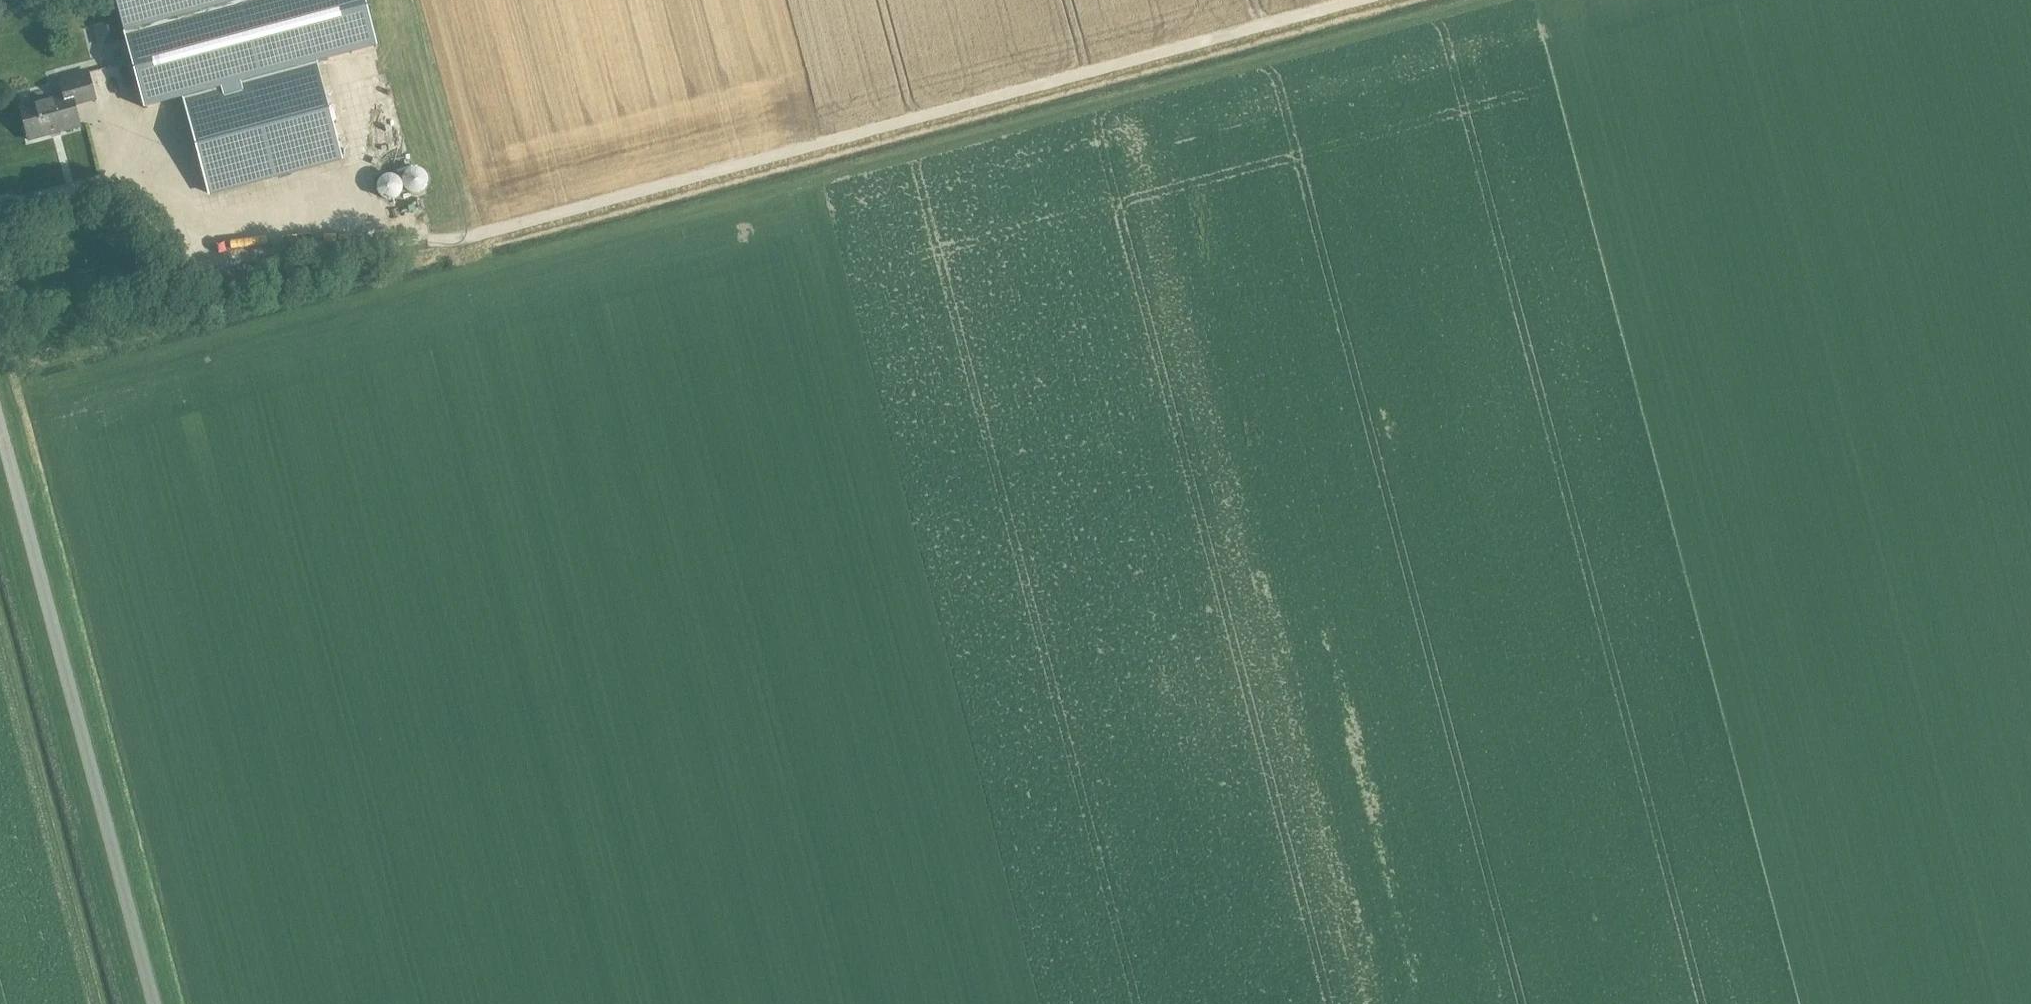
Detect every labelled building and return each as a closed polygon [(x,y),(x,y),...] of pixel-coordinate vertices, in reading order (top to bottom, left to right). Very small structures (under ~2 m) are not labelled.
[(316,63),(376,46),(364,0),(115,0),(144,109),(184,98),(209,194),(341,159),(316,63)] [(113,21),(95,25),(99,43),(116,39),(113,21)] [(43,52),(57,50),(54,34),(40,36),(43,52)] [(20,108),(29,140),(80,127),(74,105),(95,100),(88,72),(60,79),(64,96),(20,108)] [(367,175),(364,198),(387,201),(389,178),(367,175)]
